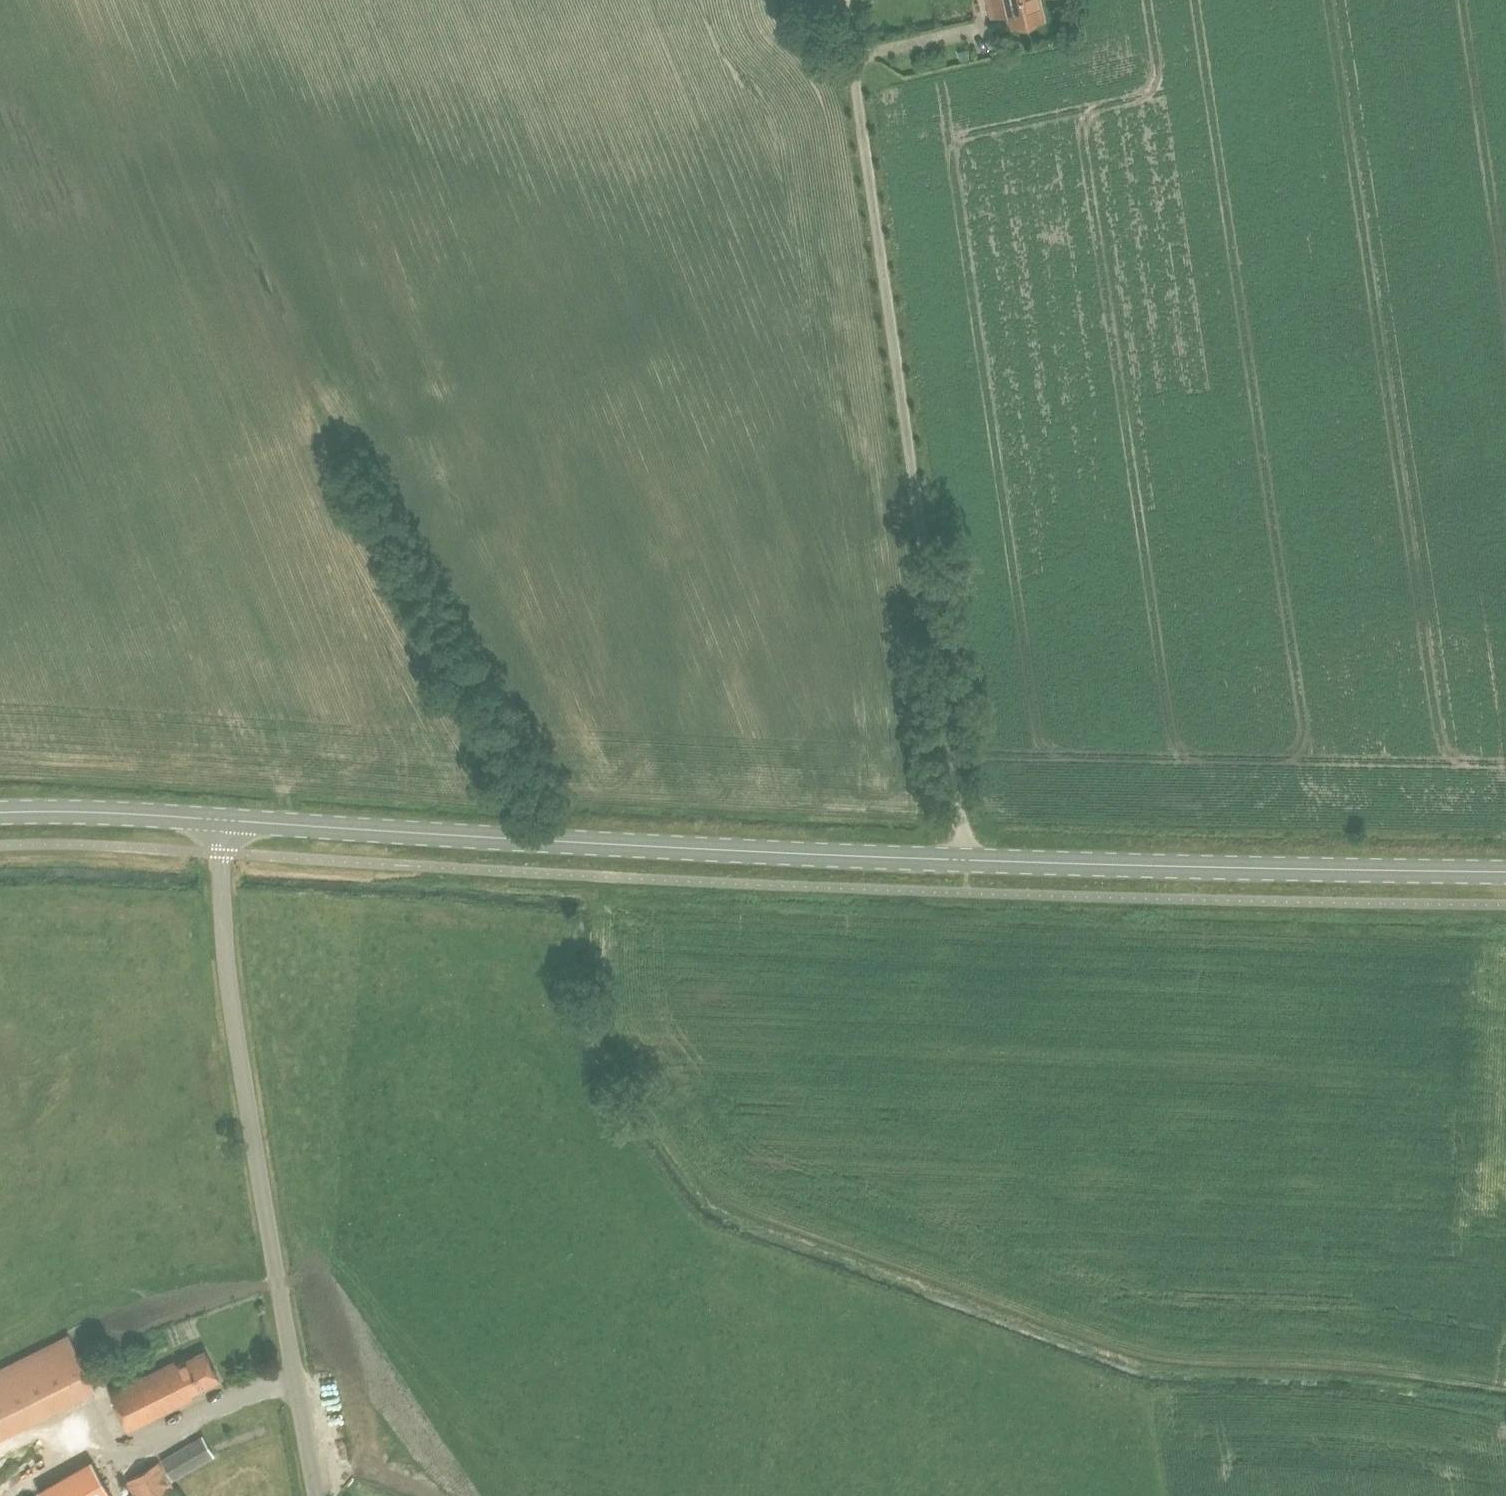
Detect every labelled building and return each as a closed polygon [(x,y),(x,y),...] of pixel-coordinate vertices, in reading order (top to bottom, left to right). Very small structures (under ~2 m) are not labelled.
[(992,15),(1007,11),(1011,27),(1042,20),(1038,0),(989,0),(992,15)] [(96,1388),(92,1380),(68,1334),(59,1338),(11,1362),(38,1417),(96,1388)] [(174,1361),(111,1392),(110,1393),(128,1429),(193,1397),(191,1394),(219,1380),(205,1351),(176,1365),(174,1361)] [(202,1435),(160,1459),(172,1480),(214,1456),(202,1435)] [(158,1462),(127,1480),(136,1495),(178,1495),(158,1462)] [(38,1492),(41,1495),(64,1495),(56,1481),(38,1492)]
